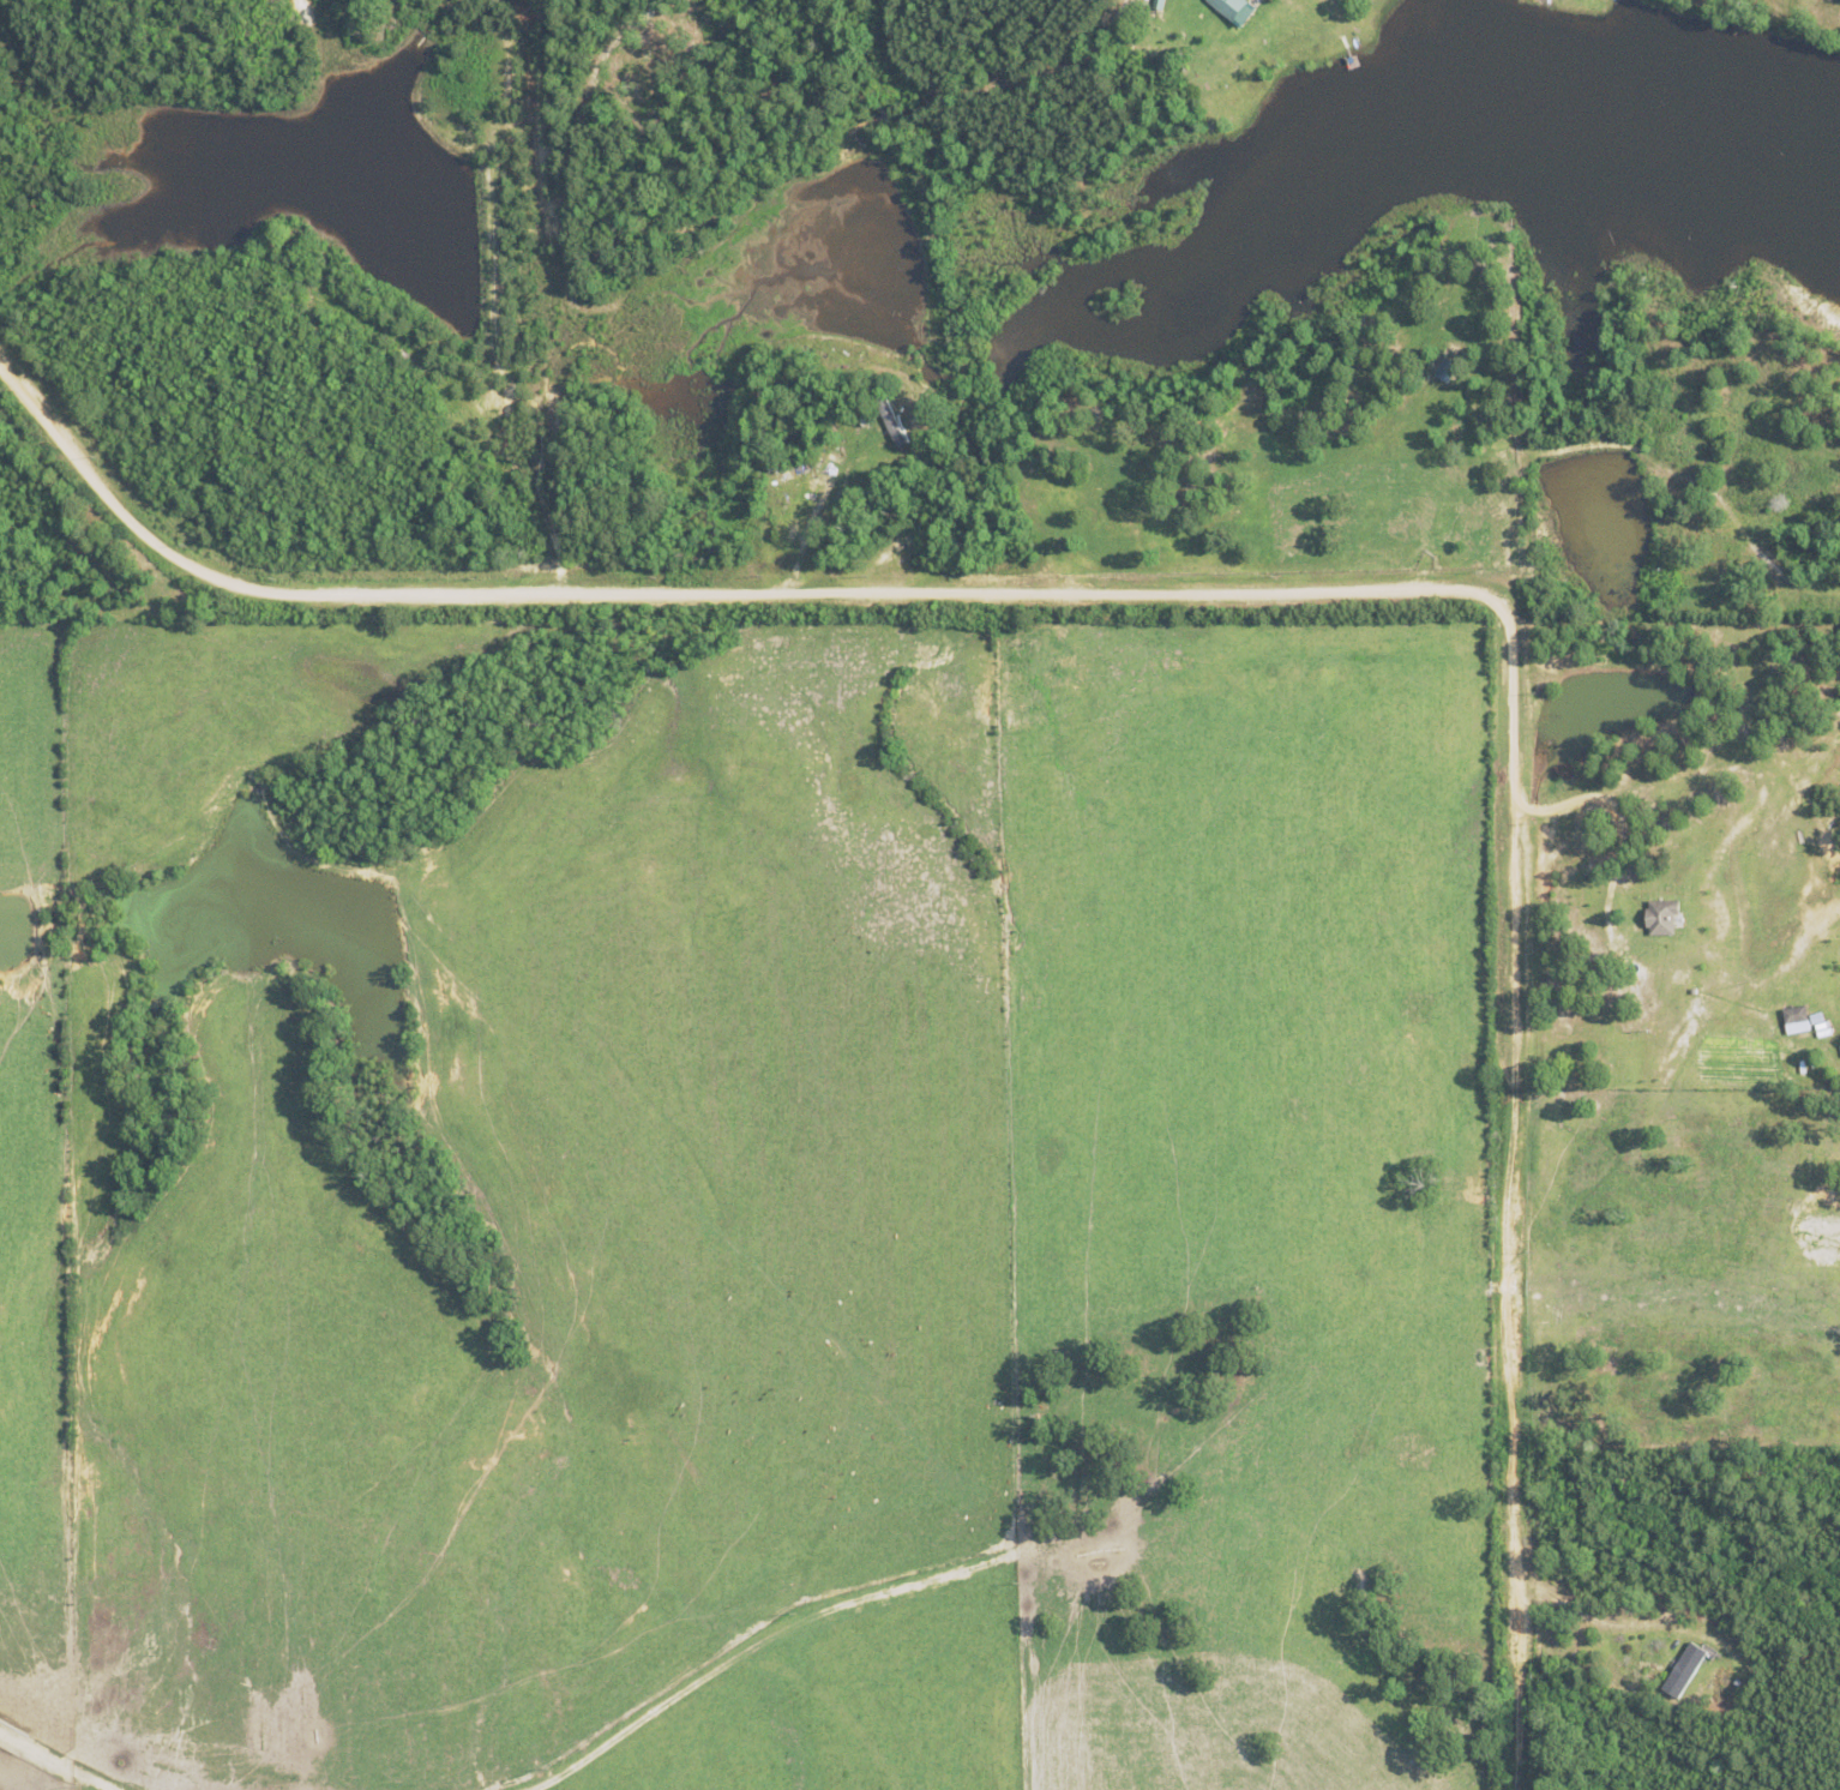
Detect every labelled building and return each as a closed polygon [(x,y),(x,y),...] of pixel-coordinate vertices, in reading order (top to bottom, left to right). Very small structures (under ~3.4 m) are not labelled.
[(1160,10),(1162,0),(1151,0),(1149,7),(1160,10)] [(1243,0),(1204,0),(1237,27),(1252,7),(1243,0)] [(874,400),(893,446),(906,441),(886,394),(874,400)] [(1672,934),(1672,913),(1677,913),(1676,899),(1643,900),(1644,934),(1672,934)] [(1779,1008),(1782,1033),(1806,1030),(1802,1005),(1779,1008)] [(1680,1699),(1706,1650),(1687,1640),(1661,1689),(1680,1699)]
